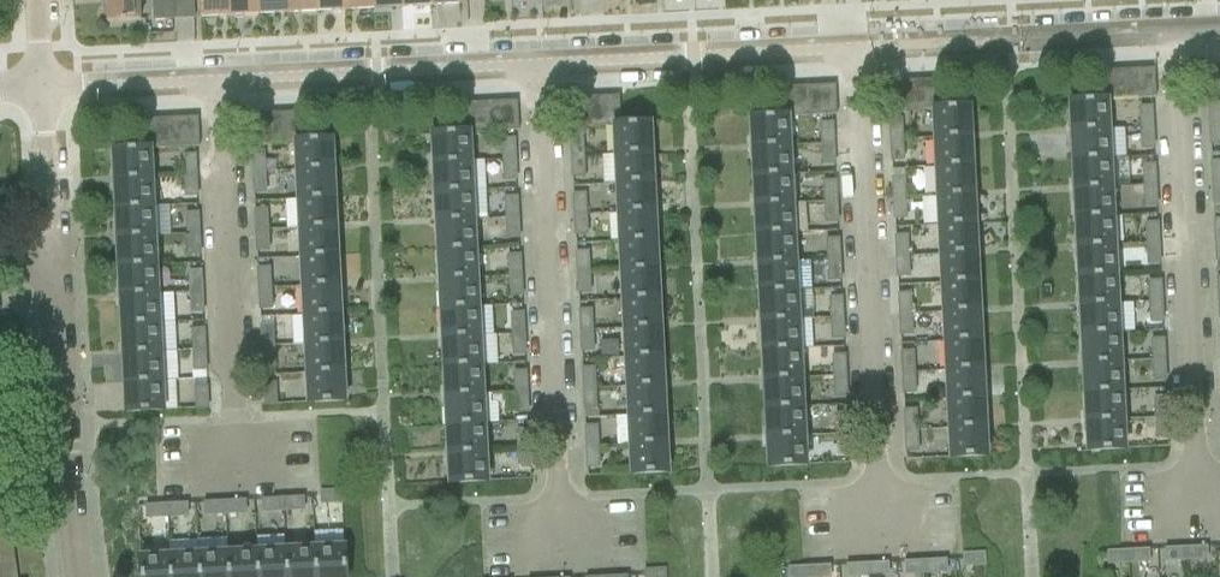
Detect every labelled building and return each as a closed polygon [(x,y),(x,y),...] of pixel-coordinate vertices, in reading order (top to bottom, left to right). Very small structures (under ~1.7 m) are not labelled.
[(107,21),(140,19),(139,0),(106,0),(107,21)] [(163,0),(149,0),(150,20),(163,19),(163,0)] [(163,19),(194,18),(193,0),(163,0),(163,19)] [(230,0),(200,0),(201,17),(231,15),(230,0)] [(231,15),(259,14),(259,0),(230,0),(231,15)] [(259,14),(288,12),(287,0),(259,0),(259,14)] [(288,12),(316,11),(316,0),(287,0),(288,12)] [(316,11),(345,9),(345,0),(316,0),(316,11)] [(345,9),(374,8),(373,0),(345,0),(345,9)] [(1212,65),(1197,66),(1199,95),(1207,95),(1214,95),(1212,65)] [(1154,68),(1139,69),(1140,99),(1150,98),(1155,98),(1154,68)] [(1139,69),(1124,70),(1125,99),(1140,99),(1139,69)] [(1124,70),(1109,71),(1111,100),(1125,99),(1124,70)] [(1109,71),(1094,71),(1095,86),(1096,100),(1105,99),(1105,100),(1111,100),(1109,71)] [(938,79),(923,80),(925,110),(934,109),(934,108),(940,107),(939,94),(938,79)] [(923,80),(908,81),(910,110),(925,110),(923,80)] [(908,81),(893,82),(895,111),(910,110),(908,81)] [(820,85),(805,86),(807,116),(821,115),(820,85)] [(835,85),(820,85),(821,115),(831,114),(836,114),(835,85)] [(805,86),(790,87),(792,116),(807,116),(805,86)] [(790,87),(775,88),(777,116),(787,115),(787,116),(792,116),(790,87)] [(605,96),(590,97),(591,126),(606,125),(605,96)] [(619,96),(605,96),(606,125),(615,125),(615,124),(621,124),(620,110),(619,96)] [(590,97),(575,98),(576,127),(591,126),(590,97)] [(1068,101),(1070,131),(1107,129),(1105,100),(1105,99),(1096,100),(1068,101)] [(502,101),(487,102),(489,131),(504,131),(502,101)] [(517,101),(502,101),(504,131),(513,130),(518,130),(517,101)] [(487,102),(472,103),(474,132),(489,131),(487,102)] [(1208,124),(1219,123),(1219,117),(1219,102),(1207,103),(1208,124)] [(472,103),(457,104),(458,118),(459,131),(469,131),(469,132),(474,132),(472,103)] [(934,137),(934,138),(969,136),(969,135),(968,135),(966,107),(968,107),(968,106),(940,107),(934,108),(934,109),(935,137),(934,137)] [(1138,107),(1140,127),(1152,127),(1150,106),(1138,107)] [(301,112),(286,112),(288,141),(297,141),(297,140),(303,140),(301,126),(301,112)] [(750,117),(751,147),(789,145),(787,116),(787,115),(777,116),(750,117)] [(198,117),(183,118),(185,146),(194,146),(199,146),(198,128),(198,117)] [(168,118),(154,119),(155,148),(170,147),(168,118)] [(183,118),(168,118),(170,147),(185,146),(183,118)] [(154,119),(138,120),(139,148),(150,147),(150,148),(155,148),(154,119)] [(888,119),(889,140),(901,139),(900,119),(888,119)] [(616,153),(615,153),(615,154),(651,152),(649,152),(648,124),(649,124),(649,122),(621,124),(615,124),(615,125),(616,153)] [(820,123),(821,143),(833,143),(832,122),(820,123)] [(1208,124),(1209,144),(1219,143),(1219,123),(1208,124)] [(1152,127),(1140,127),(1141,148),(1153,147),(1152,127)] [(1070,131),(1071,160),(1108,158),(1107,129),(1070,131)] [(432,133),(433,163),(470,161),(469,132),(469,131),(459,131),(432,133)] [(570,135),(571,156),(583,155),(582,135),(570,135)] [(935,166),(935,167),(971,165),(971,164),(969,164),(967,137),(969,136),(934,138),(935,138),(937,166),(935,166)] [(298,169),(297,169),(297,170),(333,168),(333,167),(331,167),(329,139),(331,139),(331,138),(303,140),(297,140),(297,141),(298,169)] [(514,138),(502,139),(503,159),(515,158),(514,138)] [(901,139),(889,140),(890,160),(902,160),(901,139)] [(833,143),(821,143),(822,164),(834,163),(833,143)] [(751,147),(753,176),(790,174),(789,145),(751,147)] [(113,149),(114,180),(151,178),(150,148),(150,147),(139,148),(113,149)] [(251,151),(252,172),(263,171),(262,151),(251,151)] [(651,152),(615,154),(616,154),(616,155),(618,182),(616,182),(616,183),(652,181),(652,180),(651,180),(649,153),(651,153),(651,152)] [(183,154),(184,176),(196,176),(195,154),(183,154)] [(583,155),(571,156),(572,176),(584,175),(583,155)] [(515,158),(503,159),(504,181),(516,180),(515,158)] [(1071,160),(1073,189),(1110,187),(1108,158),(1071,160)] [(433,163),(435,192),(472,190),(470,161),(433,163)] [(1212,182),(1219,181),(1219,161),(1211,161),(1212,182)] [(1142,165),(1143,185),(1155,185),(1154,164),(1142,165)] [(937,195),(937,196),(972,194),(972,193),(970,193),(969,166),(971,166),(971,165),(935,167),(937,167),(938,195),(937,195)] [(333,168),(297,170),(298,170),(300,198),(298,198),(298,199),(332,197),(331,169),(333,169),(333,168)] [(263,171),(252,172),(252,192),(264,191),(263,171)] [(753,176),(754,205),(791,203),(790,174),(753,176)] [(196,176),(184,176),(185,195),(197,195),(196,176)] [(891,178),(892,198),(904,198),(903,177),(891,178)] [(114,180),(116,208),(153,207),(151,178),(114,180)] [(823,181),(824,202),(836,201),(834,180),(823,181)] [(652,181),(616,183),(616,184),(618,184),(619,211),(618,211),(618,212),(653,210),(652,210),(651,182),(652,182),(652,181)] [(1212,182),(1213,202),(1219,202),(1219,181),(1212,182)] [(1155,185),(1143,185),(1144,206),(1156,205),(1155,185)] [(1073,189),(1074,218),(1111,216),(1110,187),(1073,189)] [(435,192),(436,221),(473,219),(472,190),(435,192)] [(573,193),(574,214),(586,214),(584,193),(573,193)] [(938,224),(938,225),(974,223),(974,222),(972,222),(971,195),(972,195),(972,194),(937,196),(938,196),(940,224),(938,224)] [(505,197),(506,217),(518,217),(517,196),(505,197)] [(332,197),(298,199),(298,200),(300,200),(301,227),(300,227),(300,228),(334,226),(332,198),(334,198),(334,197),(332,197)] [(904,198),(892,198),(893,218),(905,218),(904,198)] [(836,201),(824,202),(825,222),(837,221),(836,201)] [(754,205),(756,234),(793,232),(791,203),(754,205)] [(116,208),(117,237),(154,235),(153,207),(116,208)] [(254,209),(255,230),(266,229),(265,209),(254,209)] [(653,210),(618,212),(619,212),(621,240),(619,240),(619,241),(655,239),(654,239),(652,211),(654,211),(653,210)] [(186,213),(187,234),(199,233),(198,212),(186,213)] [(586,214),(574,214),(575,234),(587,233),(586,214)] [(1074,218),(1076,247),(1113,245),(1111,216),(1074,218)] [(518,217),(506,217),(507,237),(519,237),(518,217)] [(436,221),(438,250),(475,248),(473,219),(436,221)] [(939,254),(975,252),(975,251),(973,251),(972,224),(974,224),(974,223),(938,225),(938,226),(940,226),(941,253),(939,254)] [(1145,223),(1146,243),(1158,243),(1157,223),(1145,223)] [(334,226),(300,228),(300,229),(302,229),(303,256),(301,256),(301,257),(335,255),(334,227),(335,227),(335,226),(334,226)] [(266,229),(255,230),(256,250),(267,249),(266,229)] [(756,234),(757,263),(794,261),(793,232),(756,234)] [(199,233),(187,234),(188,253),(200,253),(199,233)] [(117,237),(119,266),(155,264),(154,235),(117,237)] [(894,236),(895,256),(907,256),(906,235),(894,236)] [(655,239),(619,241),(619,242),(621,242),(622,269),(621,269),(621,270),(657,268),(655,268),(654,240),(655,240),(655,239)] [(826,239),(827,260),(838,259),(837,239),(826,239)] [(1158,243),(1146,243),(1147,264),(1159,263),(1158,243)] [(1076,247),(1077,276),(1114,274),(1113,245),(1076,247)] [(438,250),(439,279),(476,277),(475,248),(438,250)] [(576,252),(577,272),(589,272),(587,251),(576,252)] [(941,282),(941,283),(976,281),(976,280),(975,280),(973,253),(975,253),(975,252),(939,254),(939,255),(941,255),(943,282),(941,282)] [(335,255),(301,257),(301,258),(303,258),(304,285),(336,284),(335,256),(337,256),(337,255),(335,255)] [(509,255),(509,275),(521,275),(520,255),(509,255)] [(907,256),(895,256),(896,276),(908,276),(907,256)] [(838,259),(827,260),(829,280),(840,279),(838,259)] [(757,263),(759,292),(796,290),(794,261),(757,263)] [(119,266),(120,295),(157,293),(155,264),(119,266)] [(256,267),(258,288),(269,287),(268,267),(256,267)] [(657,268),(621,270),(621,271),(622,271),(624,298),(622,298),(622,299),(656,298),(658,298),(658,297),(656,297),(655,269),(657,269),(657,268)] [(189,271),(190,291),(202,291),(201,270),(189,271)] [(589,272),(577,272),(578,292),(590,291),(589,272)] [(1077,276),(1079,305),(1116,303),(1114,274),(1077,276)] [(521,275),(509,275),(510,295),(522,295),(521,275)] [(439,279),(441,308),(478,306),(476,277),(439,279)] [(943,311),(943,312),(978,310),(976,310),(975,282),(977,282),(976,281),(941,283),(941,284),(943,284),(944,311),(943,311)] [(1148,281),(1149,302),(1161,301),(1159,281),(1148,281)] [(336,284),(302,286),(303,287),(304,287),(306,315),(304,315),(338,313),(337,285),(338,285),(338,284),(336,284)] [(269,287),(258,288),(259,308),(270,307),(269,287)] [(759,292),(760,321),(797,319),(796,290),(759,292)] [(202,291),(190,291),(191,311),(203,310),(202,291)] [(120,295),(122,324),(158,322),(157,293),(120,295)] [(897,294),(898,314),(910,314),(909,293),(897,294)] [(829,297),(830,318),(841,317),(841,297),(829,297)] [(656,298),(622,299),(622,300),(624,300),(625,328),(624,328),(659,326),(658,326),(656,298)] [(1161,301),(1149,302),(1150,322),(1162,322),(1161,301)] [(1116,303),(1079,305),(1080,334),(1117,332),(1134,331),(1132,302),(1116,303)] [(441,308),(442,337),(480,335),(478,306),(441,308)] [(579,310),(580,330),(592,330),(591,309),(579,310)] [(944,340),(944,341),(980,339),(978,339),(976,311),(978,311),(978,310),(943,312),(943,313),(944,313),(946,340),(944,340)] [(338,313),(304,315),(304,316),(306,316),(307,343),(339,342),(338,314),(340,314),(340,313),(338,313)] [(511,313),(513,334),(524,333),(523,313),(511,313)] [(910,314),(898,314),(899,335),(911,334),(910,314)] [(841,317),(830,318),(831,338),(842,338),(841,317)] [(760,321),(762,350),(799,349),(797,319),(760,321)] [(122,324),(123,352),(160,351),(158,322),(122,324)] [(259,325),(260,346),(272,346),(271,325),(259,325)] [(659,326),(624,328),(624,329),(625,329),(626,356),(625,356),(625,357),(661,355),(661,354),(659,354),(658,328),(659,327),(659,326)] [(192,329),(193,349),(205,348),(204,328),(192,329)] [(592,330),(580,330),(581,350),(592,350),(592,330)] [(1080,334),(1082,363),(1119,361),(1117,332),(1080,334)] [(524,333),(513,334),(514,354),(525,353),(524,333)] [(480,335),(442,337),(444,366),(481,365),(497,364),(495,335),(480,335)] [(945,370),(946,370),(981,369),(981,368),(979,368),(978,340),(980,340),(980,339),(944,341),(944,342),(946,341),(947,369),(945,370)] [(1151,339),(1152,360),(1164,359),(1163,339),(1151,339)] [(616,341),(600,342),(601,356),(617,356),(616,341)] [(339,342),(305,344),(305,345),(307,345),(308,373),(341,371),(339,343),(341,343),(341,342),(339,342)] [(272,346),(260,346),(261,366),(273,366),(272,346)] [(205,348),(193,349),(194,370),(206,369),(205,348)] [(762,350),(763,380),(800,378),(799,349),(762,350)] [(123,352),(124,381),(161,379),(160,351),(123,352)] [(900,352),(902,373),(913,372),(912,351),(900,352)] [(661,355),(625,357),(625,358),(627,357),(628,385),(626,385),(627,386),(628,386),(661,385),(662,384),(662,383),(661,383),(659,356),(661,356),(661,355)] [(832,356),(833,376),(845,375),(843,355),(832,356)] [(1164,359),(1152,360),(1153,380),(1165,379),(1164,359)] [(1082,363),(1083,392),(1120,390),(1119,361),(1082,363)] [(444,366),(445,396),(483,394),(481,365),(444,366)] [(582,368),(583,389),(595,388),(593,367),(582,368)] [(947,399),(982,398),(982,397),(981,397),(979,369),(981,369),(946,370),(946,371),(947,371),(949,399),(947,399)] [(526,370),(514,371),(515,392),(527,391),(526,370)] [(308,373),(307,373),(307,374),(309,374),(310,402),(308,402),(308,403),(344,401),(344,400),(342,400),(341,372),(343,372),(343,371),(341,371),(308,373)] [(913,372),(902,373),(903,393),(914,392),(913,372)] [(845,375),(833,376),(834,396),(845,395),(845,375)] [(763,380),(765,409),(802,407),(800,378),(763,380)] [(161,379),(124,381),(126,412),(163,410),(161,379)] [(262,384),(263,404),(275,403),(274,383),(262,384)] [(630,414),(628,414),(628,415),(629,415),(662,414),(663,414),(663,412),(662,412),(661,385),(628,386),(630,414)] [(207,407),(206,386),(195,387),(196,407),(207,407)] [(595,388),(583,389),(584,408),(596,407),(595,388)] [(1083,392),(1085,421),(1122,419),(1120,390),(1083,392)] [(527,391),(515,392),(516,413),(528,412),(527,391)] [(483,394),(445,396),(447,425),(484,423),(498,422),(497,403),(490,403),(490,394),(483,395),(483,394)] [(1153,398),(1155,418),(1167,417),(1165,397),(1153,398)] [(949,429),(950,429),(984,427),(984,426),(982,426),(981,398),(983,398),(982,398),(947,399),(947,400),(949,400),(950,428),(949,428),(949,429)] [(765,409),(766,438),(803,436),(802,407),(765,409)] [(904,410),(905,431),(916,430),(915,409),(904,410)] [(835,413),(836,434),(847,434),(846,413),(835,413)] [(631,444),(629,444),(665,443),(665,442),(664,442),(662,414),(629,415),(631,444)] [(1167,417),(1155,418),(1156,438),(1168,437),(1167,417)] [(1122,419),(1085,421),(1086,451),(1123,449),(1122,419)] [(447,425),(449,454),(486,452),(484,423),(447,425)] [(585,426),(586,447),(597,446),(597,425),(585,426)] [(984,427),(950,429),(952,456),(950,457),(950,459),(986,457),(985,455),(984,455),(982,427),(984,427)] [(517,429),(518,450),(530,449),(529,429),(517,429)] [(916,430),(905,431),(906,450),(917,449),(916,430)] [(847,434),(836,434),(837,453),(848,453),(847,434)] [(803,436),(766,438),(767,468),(805,466),(803,436)] [(665,443),(629,444),(629,445),(631,445),(632,473),(631,473),(631,474),(666,473),(666,471),(665,471),(664,443),(665,443)] [(597,446),(586,447),(587,467),(598,467),(598,466),(597,446)] [(530,449),(518,450),(519,469),(519,471),(531,470),(530,449)] [(486,452),(449,454),(450,484),(487,482),(486,452)] [(321,491),(321,496),(322,503),(342,501),(341,490),(321,491)] [(303,497),(283,498),(283,510),(304,509),(303,497)] [(283,510),(283,498),(263,499),(263,511),(283,510)] [(245,500),(225,501),(225,513),(246,512),(245,500)] [(0,502),(0,517),(9,516),(7,501),(0,502)] [(225,513),(225,501),(204,502),(205,514),(225,513)] [(187,503),(167,504),(167,516),(188,515),(187,503)] [(167,516),(167,504),(147,505),(147,517),(167,516)] [(0,517),(0,531),(11,530),(9,516),(0,517)] [(0,531),(0,546),(13,544),(11,530),(0,531)] [(0,546),(0,560),(15,558),(13,544),(0,546)] [(314,548),(316,576),(345,576),(344,546),(314,548)] [(1206,547),(1185,548),(1186,560),(1206,559),(1206,547)] [(285,549),(287,576),(316,576),(314,548),(285,549)] [(1186,560),(1185,548),(1164,549),(1165,561),(1186,560)] [(256,551),(258,576),(287,576),(285,549),(256,551)] [(1147,550),(1127,551),(1128,563),(1148,561),(1147,550)] [(227,552),(228,576),(258,576),(256,551),(227,552)] [(1128,563),(1127,551),(1107,552),(1107,564),(1128,563)] [(198,554),(199,576),(228,576),(227,552),(198,554)] [(963,554),(963,559),(963,565),(984,564),(983,553),(963,554)] [(169,555),(170,576),(199,576),(198,554),(169,555)] [(169,555),(139,557),(140,576),(170,576),(169,555)] [(0,560),(0,575),(17,572),(15,558),(0,560)] [(946,560),(924,561),(925,573),(946,572),(946,560)] [(925,573),(924,561),(905,562),(905,573),(925,573)] [(887,563),(866,564),(867,576),(888,574),(887,563)] [(867,576),(866,564),(846,566),(847,576),(867,576)] [(808,567),(788,568),(789,576),(809,576),(808,567)] [(808,567),(809,576),(829,576),(829,567),(808,567)]
